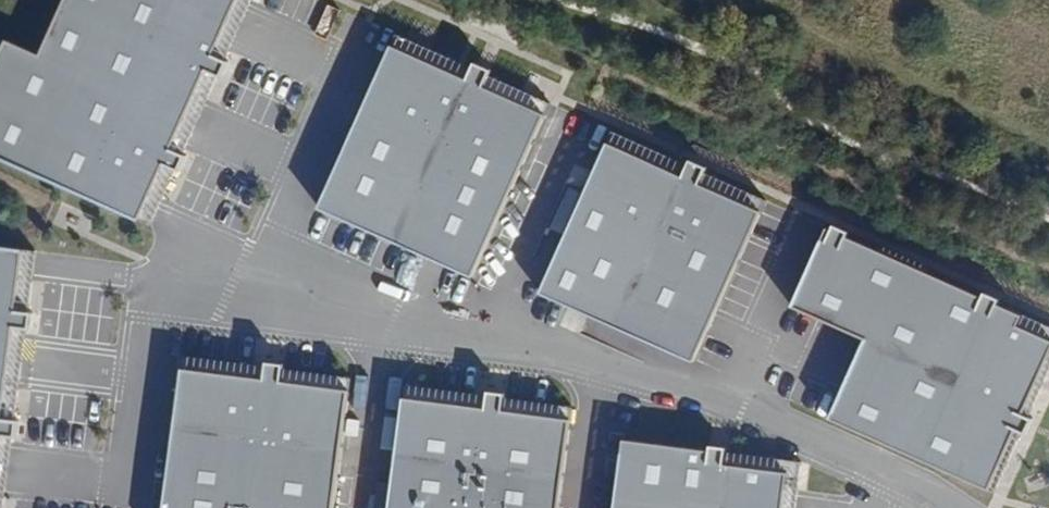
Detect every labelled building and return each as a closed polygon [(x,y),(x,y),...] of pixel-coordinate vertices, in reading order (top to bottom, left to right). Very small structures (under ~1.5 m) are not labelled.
[(45,63),(11,50),(0,74),(0,162),(142,225),(245,0),(73,0),(45,63)] [(472,89),(396,55),(325,214),(478,282),(549,122),(489,95),(496,78),(480,71),(472,89)] [(681,184),(606,150),(538,301),(689,369),(757,219),(696,192),(704,174),(689,167),(681,184)] [(705,174),(700,186),(759,209),(764,197),(705,174)] [(826,235),(791,312),(866,346),(830,425),(985,494),(1048,352),(1015,337),(1022,323),(826,235)] [(0,250),(0,505),(29,254),(0,250)] [(188,376),(171,507),(339,507),(353,398),(287,389),(289,374),(273,372),(271,387),(188,376)] [(401,406),(388,507),(557,507),(567,427),(499,419),(501,402),(486,401),(484,417),(401,406)] [(620,446),(612,507),(778,507),(781,482),(722,474),(724,459),(620,446)]
